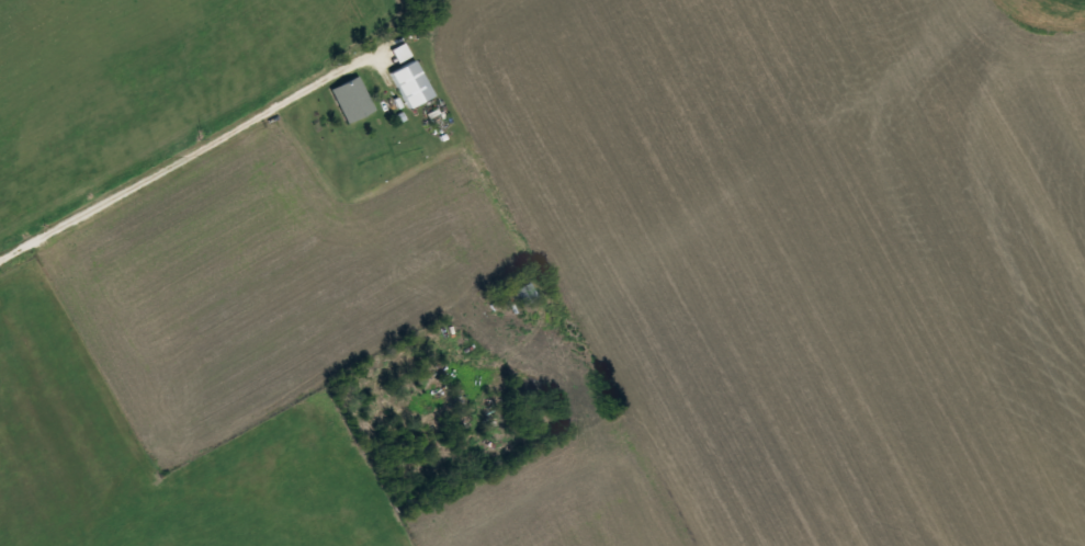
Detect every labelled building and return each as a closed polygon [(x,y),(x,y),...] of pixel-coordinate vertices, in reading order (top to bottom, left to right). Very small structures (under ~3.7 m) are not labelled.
[(399,64),(413,56),(405,43),(392,51),(399,64)] [(389,74),(409,109),(435,95),(416,60),(389,74)] [(348,124),(376,110),(359,76),(331,90),(348,124)] [(524,306),(539,298),(531,283),(516,291),(524,306)]
